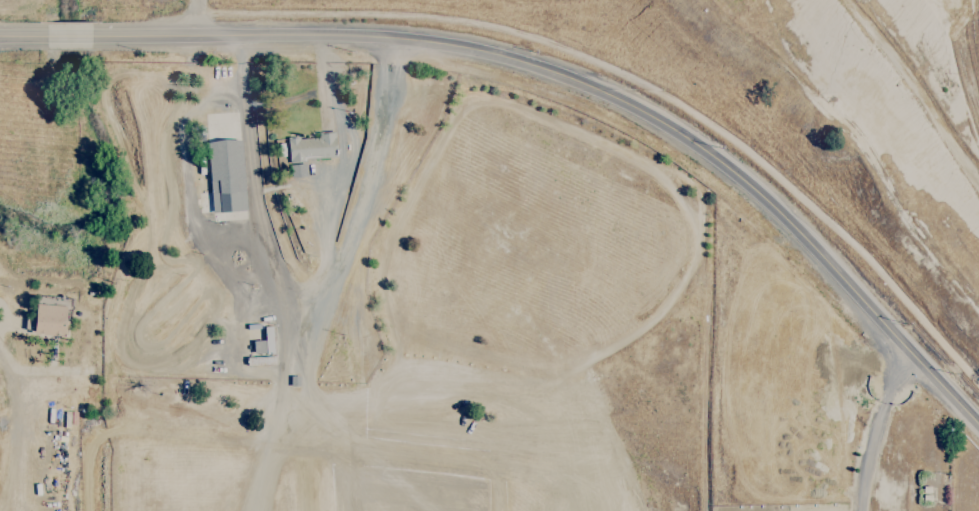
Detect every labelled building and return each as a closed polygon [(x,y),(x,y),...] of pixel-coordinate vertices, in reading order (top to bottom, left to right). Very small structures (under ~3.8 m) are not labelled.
[(287,139),(290,178),(305,177),(304,159),(336,157),(334,133),(318,134),(318,137),(287,139)] [(242,140),(207,141),(210,213),(245,211),(242,140)] [(33,334),(64,336),(65,306),(34,304),(33,334)] [(252,341),(253,355),(273,354),(271,327),(264,327),(264,340),(252,341)]
